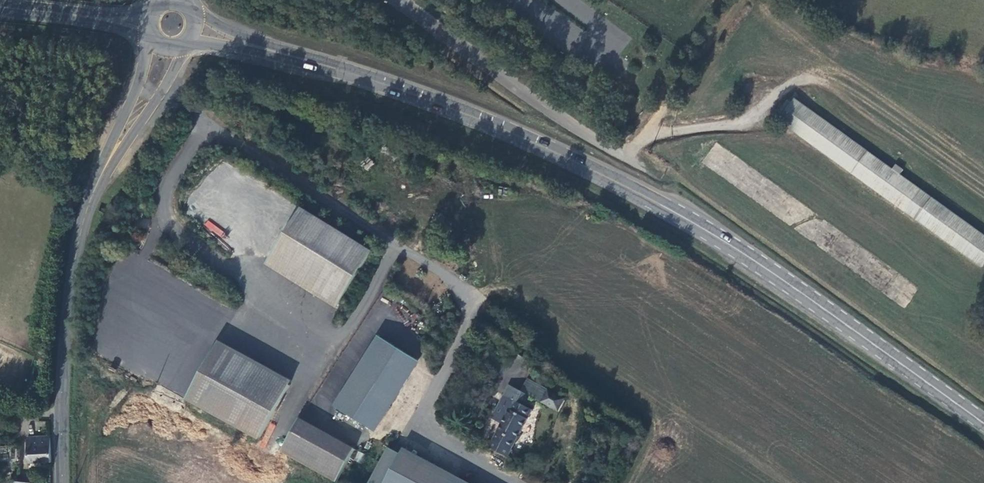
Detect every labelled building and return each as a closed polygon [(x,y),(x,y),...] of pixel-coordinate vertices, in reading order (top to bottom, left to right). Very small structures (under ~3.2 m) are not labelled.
[(776,117),(868,182),(980,264),(983,258),(983,234),(897,171),(901,166),(894,161),(890,166),(792,95),(776,117)] [(368,157),(361,165),(367,171),(374,163),(368,157)] [(299,206),(267,257),(338,301),(369,250),(299,206)] [(220,237),(224,232),(208,220),(204,226),(220,237)] [(376,334),(354,370),(371,379),(392,390),(412,357),(376,334)] [(287,382),(215,342),(184,396),(257,436),(287,382)] [(368,427),(392,390),(371,379),(354,370),(332,404),(368,427)] [(486,445),(504,455),(528,409),(521,405),(526,396),(506,384),(491,411),(501,417),(498,422),(486,445)] [(546,391),(540,401),(554,409),(560,399),(546,391)] [(488,417),(498,422),(501,417),(491,411),(488,417)] [(299,416),(280,450),(334,481),(353,446),(299,416)] [(28,463),(51,462),(50,437),(45,437),(27,437),(28,463)] [(400,444),(396,451),(445,478),(449,471),(400,444)] [(445,478),(396,451),(386,446),(366,482),(367,482),(454,482),(445,478)] [(20,463),(21,462),(20,447),(0,448),(0,464),(20,463)]
